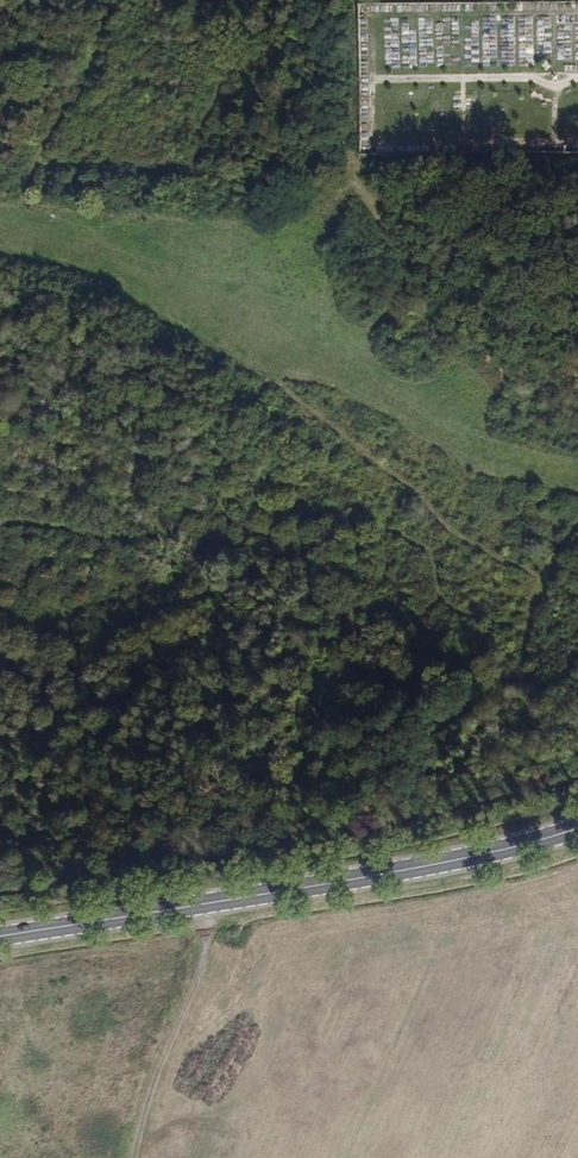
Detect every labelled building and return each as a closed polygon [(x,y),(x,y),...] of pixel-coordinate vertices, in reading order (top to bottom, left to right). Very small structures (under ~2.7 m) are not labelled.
[(482,35),(482,46),(496,46),(494,18),(484,18),(485,34),(482,35)] [(569,29),(577,35),(577,18),(576,20),(575,19),(569,29)] [(577,73),(577,52),(573,51),(573,43),(557,42),(557,60),(565,60),(564,72),(577,73)] [(465,63),(478,62),(476,43),(464,44),(465,63)] [(538,58),(537,67),(548,69),(550,59),(538,58)]
